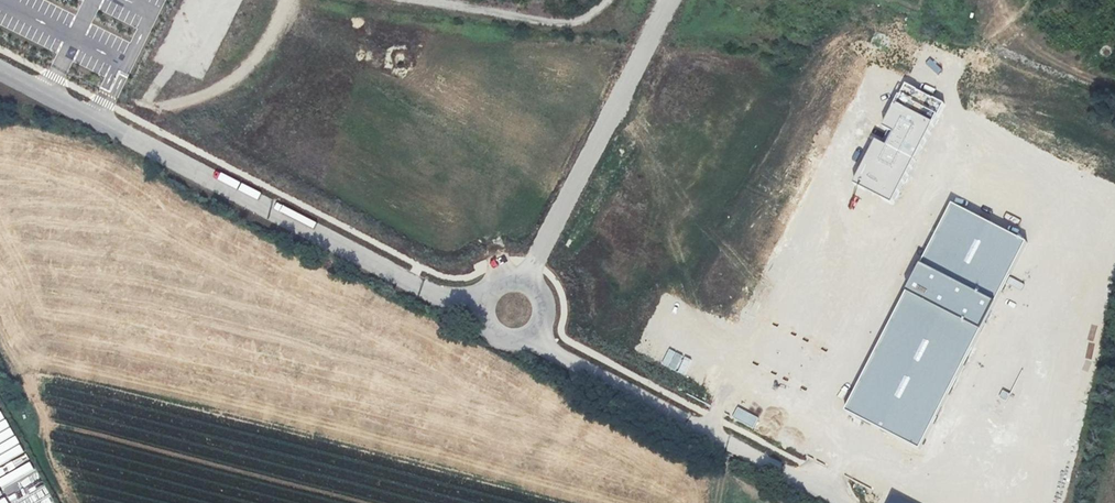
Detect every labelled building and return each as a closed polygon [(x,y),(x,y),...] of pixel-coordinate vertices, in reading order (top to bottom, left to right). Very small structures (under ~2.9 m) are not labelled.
[(889,201),(941,103),(903,83),(883,121),(893,127),(884,144),(874,139),(851,182),(889,201)] [(918,445),(1023,239),(950,202),(845,409),(918,445)] [(893,491),(887,502),(916,502),(893,491)]
